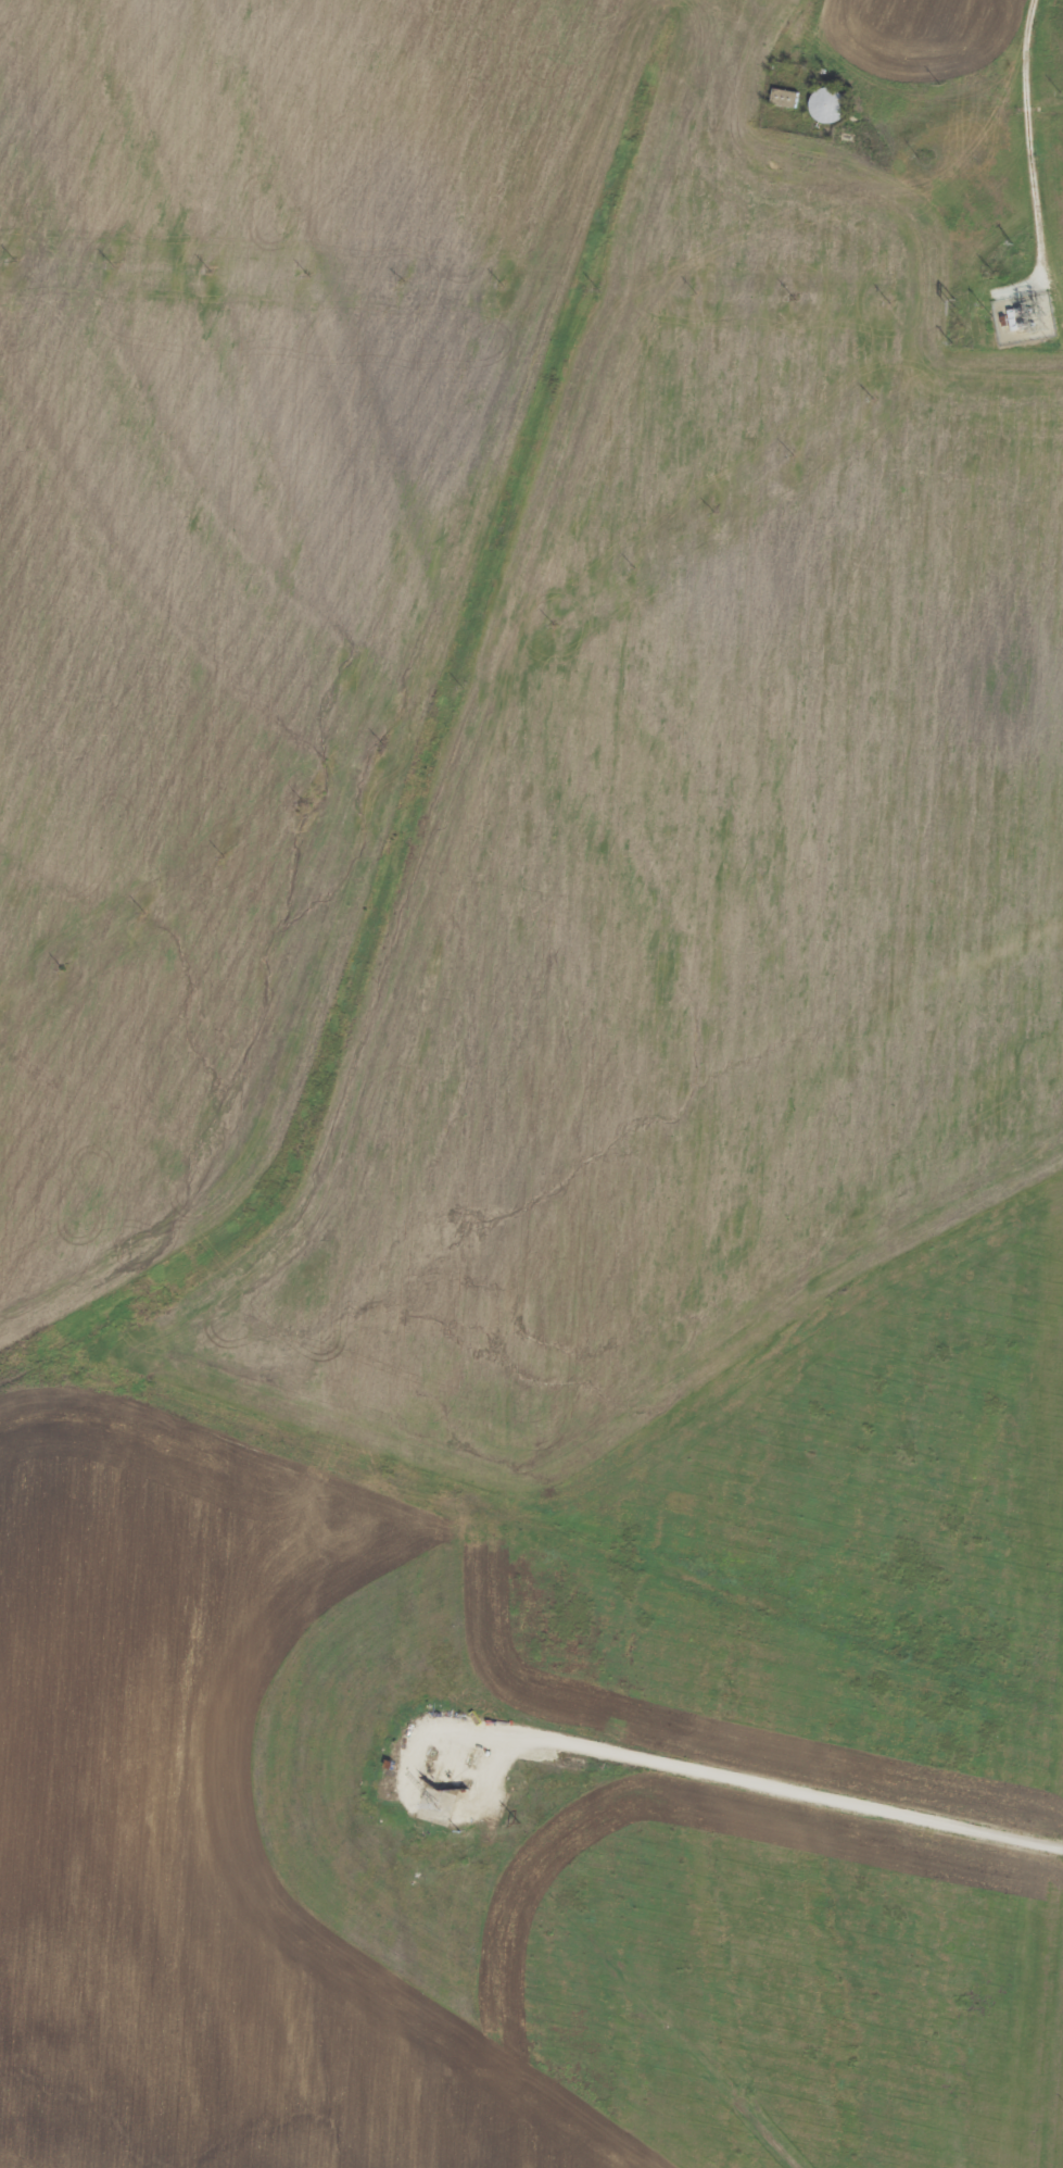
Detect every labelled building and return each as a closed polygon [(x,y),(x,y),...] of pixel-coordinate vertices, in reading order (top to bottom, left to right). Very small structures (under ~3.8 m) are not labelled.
[(775,85),(772,100),(795,105),(798,90),(775,85)] [(848,105),(848,100),(846,95),(843,90),(838,87),(833,86),(827,86),(822,87),(818,90),(814,96),(813,101),(814,108),(817,113),(821,117),(826,120),(832,120),(838,118),(843,114),(846,110),(848,105)]
